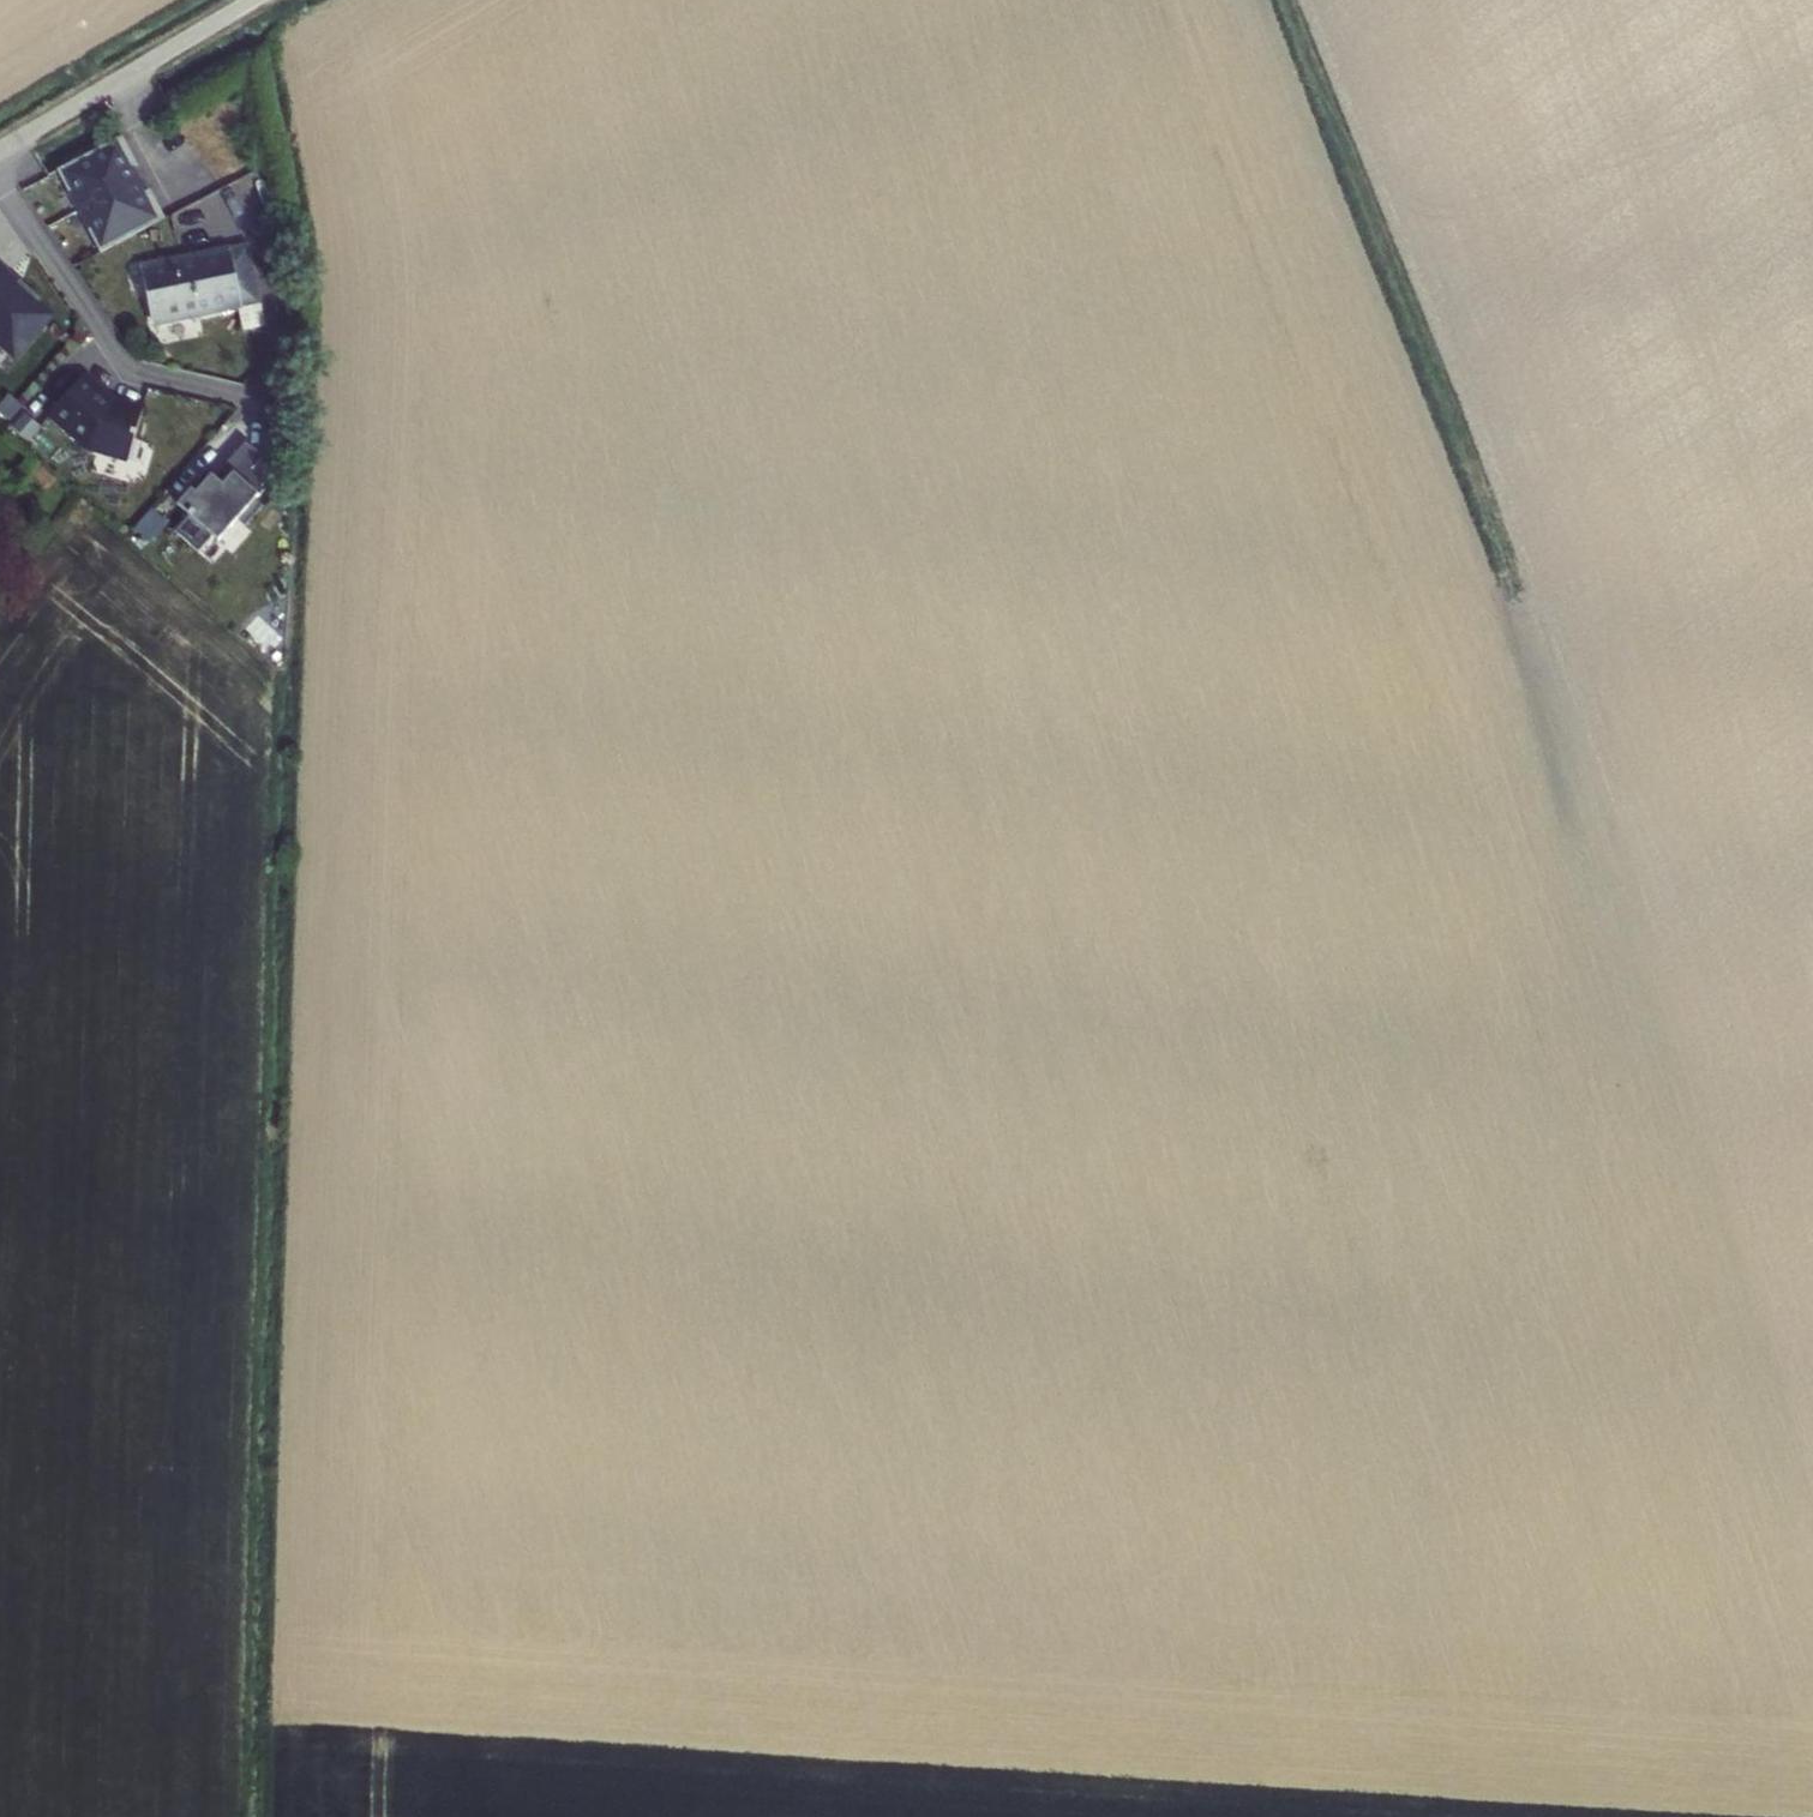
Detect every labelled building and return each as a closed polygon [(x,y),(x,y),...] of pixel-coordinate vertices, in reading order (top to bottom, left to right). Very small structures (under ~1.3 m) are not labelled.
[(88,231),(100,253),(165,219),(155,201),(149,204),(144,194),(131,169),(126,159),(132,156),(122,137),(57,171),(69,194),(72,192),(91,230),(88,231)] [(220,245),(260,225),(237,181),(166,217),(185,252),(215,236),(220,245)] [(246,248),(143,269),(155,326),(259,304),(264,329),(288,324),(274,260),(250,265),(246,248)] [(51,317),(38,305),(41,302),(19,282),(11,291),(1,283),(7,277),(0,271),(0,346),(14,359),(51,317)] [(84,377),(49,417),(86,450),(127,462),(143,411),(124,405),(123,408),(112,404),(101,394),(102,392),(84,377)] [(28,441),(47,414),(31,402),(11,428),(28,441)] [(211,476),(195,494),(190,491),(177,506),(188,516),(173,532),(198,554),(212,538),(218,543),(237,521),(244,527),(262,507),(255,501),(263,491),(260,488),(263,485),(249,472),(262,458),(245,442),(221,470),(225,474),(217,482),(211,476)]
